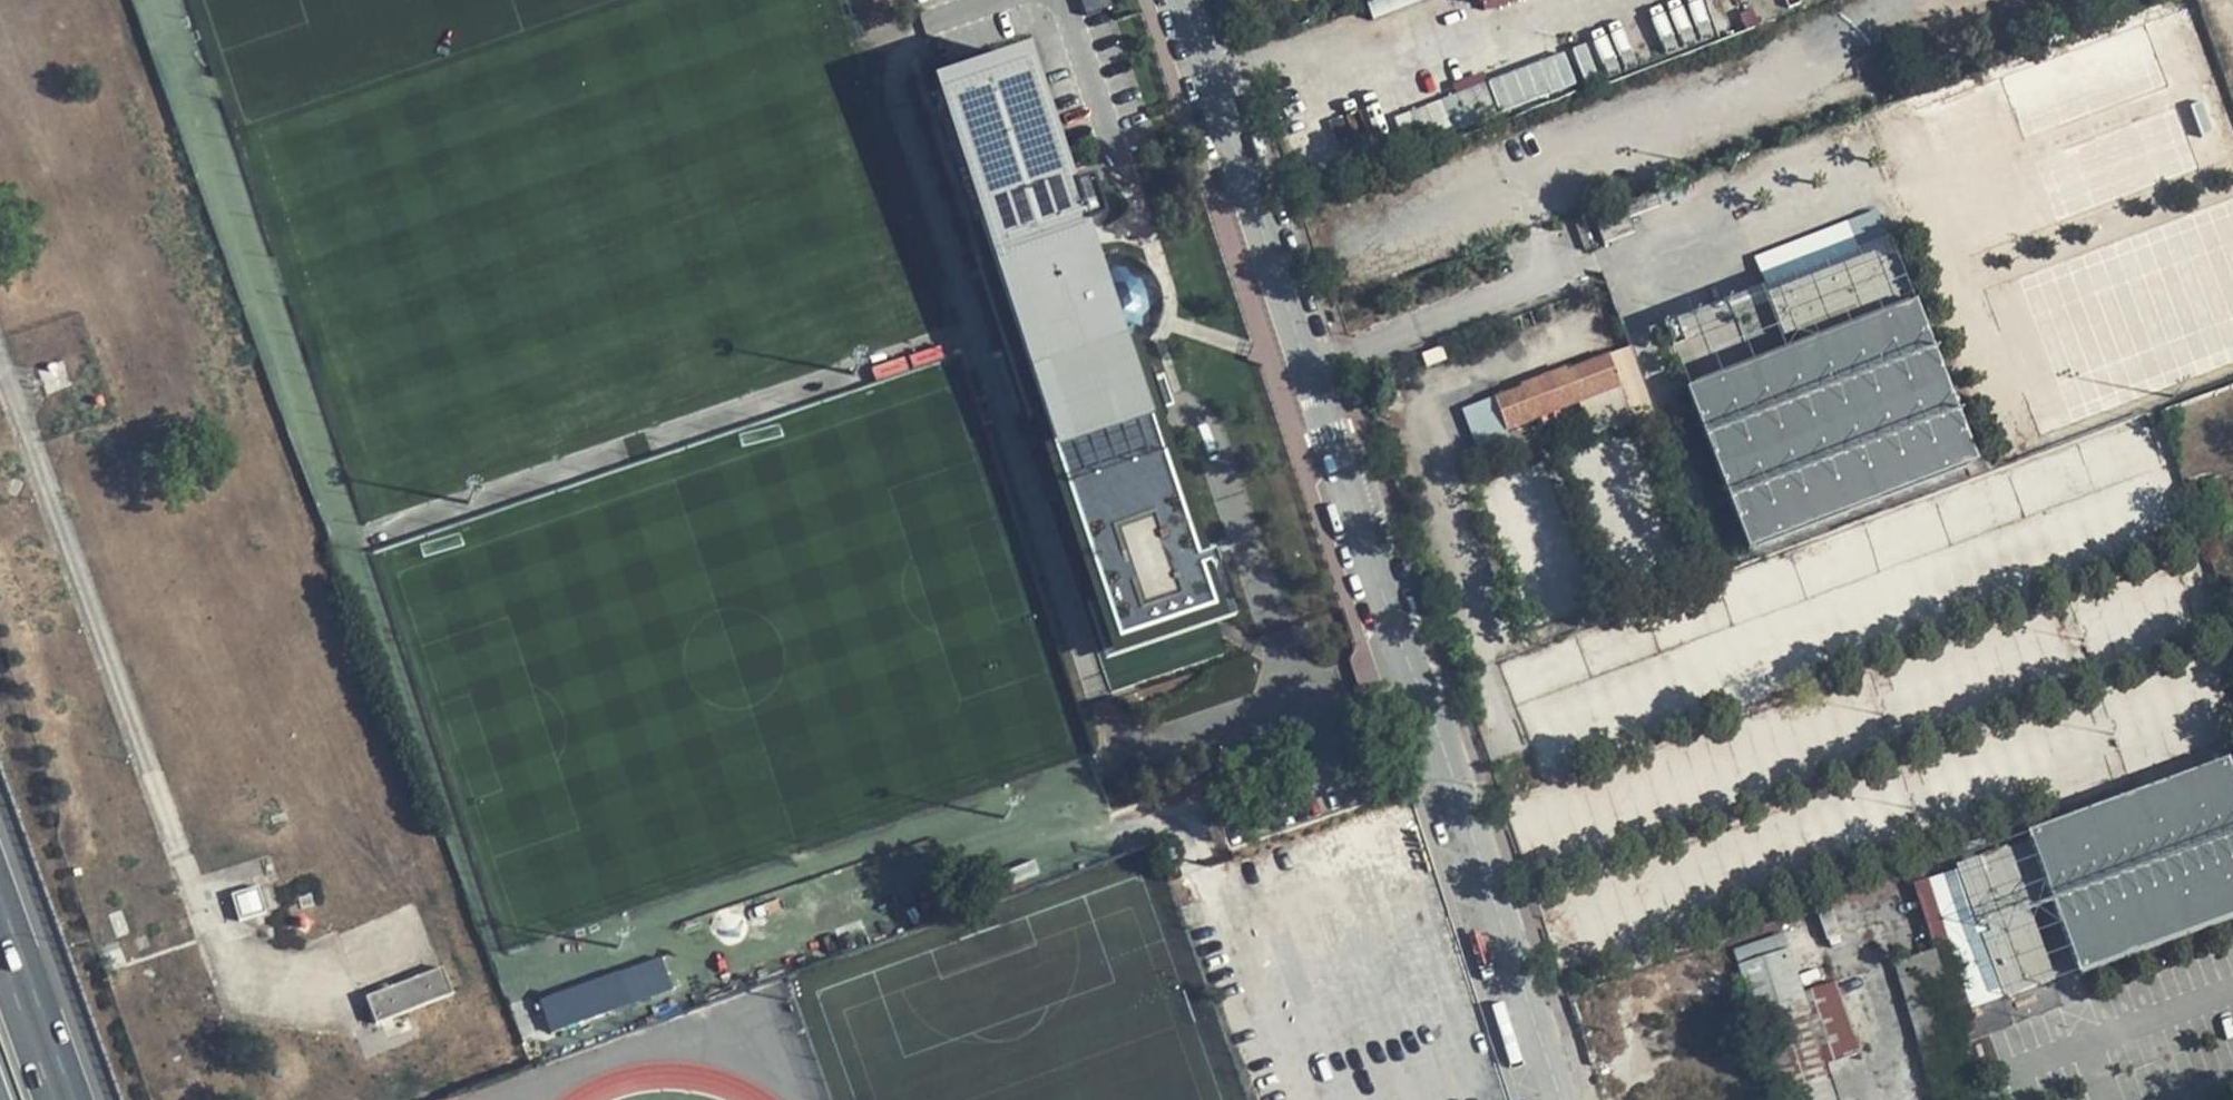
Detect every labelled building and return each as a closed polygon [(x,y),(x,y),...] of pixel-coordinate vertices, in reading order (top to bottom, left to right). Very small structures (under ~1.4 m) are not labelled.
[(1511,0),(1480,0),(1482,9),(1511,0)] [(1092,242),(1024,38),(934,70),(993,266),(979,270),(1126,698),(1245,657),(1148,376),(1140,378),(1127,340),(1135,335),(1142,329),(1145,321),(1145,314),(1140,309),(1131,305),(1124,306),(1114,308),(1105,282),(1121,276),(1109,238),(1092,242)] [(1444,131),(1577,83),(1566,53),(1433,101),(1444,131)] [(1883,249),(1771,291),(1790,333),(1903,288),(1883,249)] [(1967,464),(1914,312),(1679,388),(1741,545),(1967,464)] [(1613,341),(1493,382),(1512,418),(1625,374),(1613,341)] [(2031,844),(2088,988),(2232,932),(2232,786),(2226,767),(2031,844)] [(2001,851),(1957,868),(2005,998),(2052,983),(2001,851)] [(1781,1099),(1840,1099),(1828,1066),(1867,1053),(1876,1073),(1934,1052),(1952,1099),(1986,1099),(1939,952),(1899,965),(1883,920),(1825,939),(1837,969),(1797,983),(1792,969),(1739,985),(1781,1099)] [(552,1031),(675,989),(663,955),(541,997),(552,1031)] [(445,964),(368,994),(379,1022),(456,992),(445,964)]
